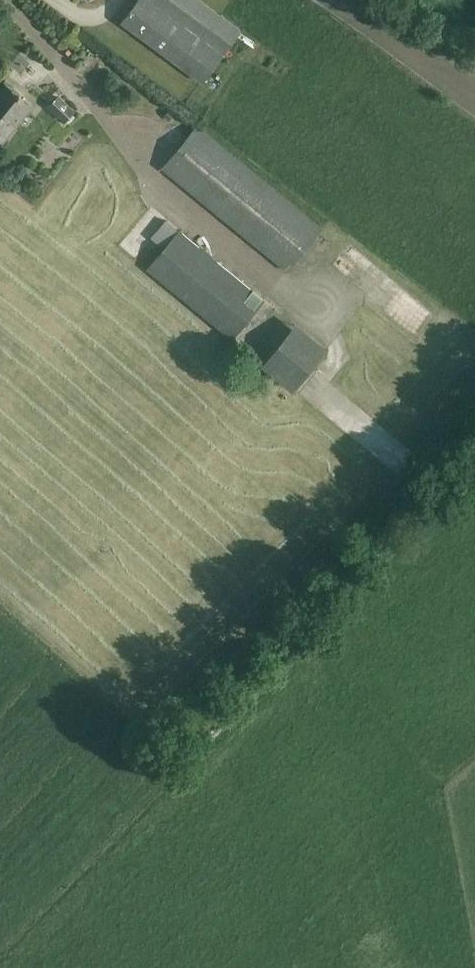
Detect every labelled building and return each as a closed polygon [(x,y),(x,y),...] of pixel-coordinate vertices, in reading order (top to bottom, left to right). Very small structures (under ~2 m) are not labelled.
[(241,30),(201,0),(137,0),(121,22),(202,82),(241,30)] [(31,106),(3,83),(0,86),(0,138),(2,140),(31,106)] [(286,272),(322,229),(197,125),(161,168),(286,272)] [(163,249),(147,269),(232,340),(234,341),(266,301),(179,230),(163,249)] [(325,370),(332,359),(317,351),(311,362),(325,370)] [(374,448),(376,462),(393,459),(391,445),(374,448)]
